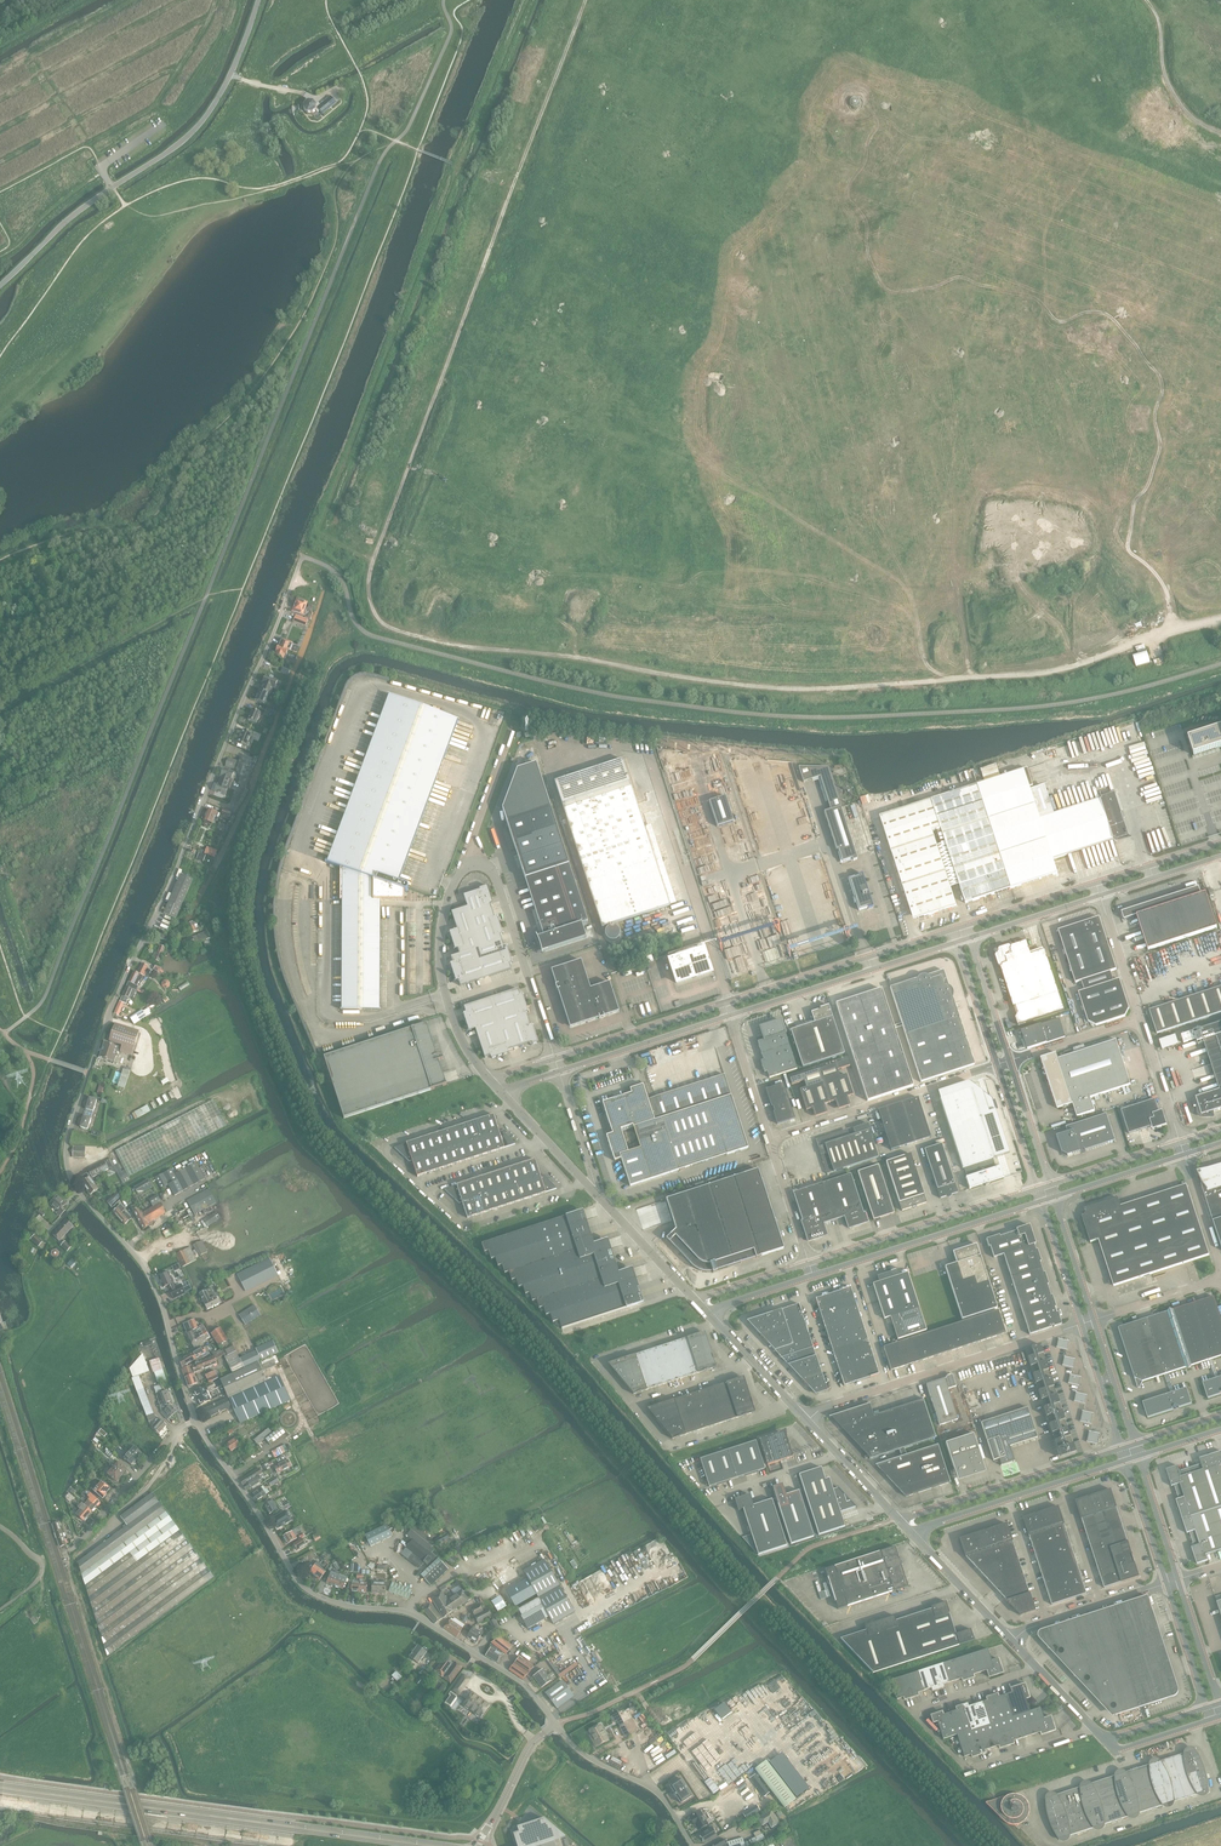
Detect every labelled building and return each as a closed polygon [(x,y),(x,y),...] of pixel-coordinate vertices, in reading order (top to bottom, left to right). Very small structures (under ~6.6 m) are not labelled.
[(304,104),(304,109),(307,113),(312,113),(316,110),(318,112),(320,111),(323,114),(336,103),(330,97),(320,106),(316,106),(316,105),(313,101),(308,101),(304,104)] [(294,606),(305,610),(307,604),(297,600),(294,606)] [(305,610),(294,606),(292,612),(302,616),(305,610)] [(296,615),(294,620),(306,625),(306,626),(308,620),(296,615)] [(276,652),(275,653),(276,654),(275,657),(283,660),(285,656),(287,656),(288,652),(289,653),(293,645),(281,640),(280,642),(279,644),(278,648),(277,648),(277,649),(276,650),(275,651),(276,652)] [(1148,651),(1133,655),(1137,667),(1151,663),(1148,651)] [(1154,659),(1156,666),(1167,663),(1165,656),(1154,659)] [(266,677),(263,684),(264,685),(262,691),(261,690),(256,701),(265,705),(265,704),(266,705),(268,701),(267,701),(269,695),(270,695),(273,689),(275,690),(278,683),(274,680),(274,679),(271,678),(271,679),(266,677)] [(398,883),(458,721),(389,695),(327,863),(326,862),(326,863),(340,868),(340,901),(342,901),(342,1010),(380,1010),(380,901),(404,901),(404,892),(405,892),(406,892),(407,892),(408,891),(408,890),(408,889),(408,888),(408,887),(407,886),(406,886),(398,883)] [(253,710),(248,720),(257,724),(261,714),(253,710)] [(1187,735),(1194,756),(1220,748),(1220,747),(1220,724),(1187,735)] [(244,730),(242,735),(241,735),(239,739),(240,739),(238,744),(243,746),(242,748),(246,749),(246,748),(247,748),(253,734),(244,730)] [(225,767),(233,770),(237,761),(228,758),(225,767)] [(670,906),(623,760),(622,760),(555,782),(602,928),(670,906)] [(244,764),(240,775),(245,776),(248,765),(244,764)] [(828,768),(798,768),(803,783),(820,777),(831,810),(824,813),(836,850),(838,850),(842,862),(852,859),(853,861),(857,860),(828,768)] [(220,781),(231,785),(233,781),(231,781),(234,773),(223,769),(221,776),(222,777),(220,781)] [(951,887),(959,885),(966,904),(1058,874),(1053,860),(1114,840),(1114,839),(1115,839),(1115,840),(1129,836),(1129,835),(1115,794),(1102,798),(1102,799),(1101,800),(1100,799),(1054,814),(1046,788),(1032,793),(1030,788),(1033,786),(1028,769),(978,785),(944,796),(932,800),(880,817),(912,916),(914,920),(919,919),(957,906),(951,887)] [(231,785),(220,781),(219,785),(218,784),(215,792),(225,796),(228,788),(230,789),(231,785)] [(740,785),(747,815),(759,812),(757,805),(752,806),(750,798),(757,796),(755,789),(749,791),(747,783),(740,785)] [(717,827),(734,822),(725,797),(709,802),(717,827)] [(588,922),(550,807),(506,822),(517,855),(521,867),(544,936),(537,938),(539,943),(541,948),(542,953),(545,952),(586,939),(582,924),(588,922)] [(206,816),(216,820),(219,814),(208,810),(208,811),(206,811),(206,813),(207,814),(206,816)] [(216,820),(206,816),(204,817),(204,818),(204,819),(204,821),(205,821),(203,824),(204,827),(207,828),(209,827),(211,824),(213,820),(216,821),(216,820)] [(761,849),(770,846),(768,840),(763,842),(759,842),(764,840),(763,837),(763,831),(762,828),(762,833),(757,834),(757,840),(758,844),(760,849),(761,849)] [(197,859),(204,862),(207,855),(199,852),(197,859)] [(873,908),(862,874),(857,875),(858,877),(850,880),(856,898),(857,898),(858,903),(857,903),(859,910),(868,907),(868,909),(873,908)] [(164,914),(176,919),(193,880),(181,875),(164,914)] [(774,878),(769,879),(789,949),(798,946),(798,942),(801,941),(799,934),(793,936),(787,913),(788,913),(784,898),(780,899),(774,878)] [(504,946),(500,935),(503,935),(497,917),(495,918),(493,911),(490,905),(493,904),(487,886),(479,889),(480,891),(464,896),(468,907),(452,913),(457,930),(450,932),(455,950),(458,949),(460,955),(451,957),(453,963),(450,964),(456,982),(459,981),(461,986),(512,970),(510,964),(512,963),(509,952),(507,946),(504,946)] [(1199,888),(1122,913),(1124,920),(1137,916),(1148,951),(1217,928),(1206,894),(1201,895),(1199,888)] [(1076,983),(1117,970),(1100,918),(1093,920),(1093,919),(1091,920),(1059,931),(1076,983)] [(198,921),(193,923),(197,932),(204,929),(202,923),(201,924),(202,925),(200,926),(198,921)] [(197,932),(193,923),(187,925),(191,934),(197,932)] [(199,936),(182,942),(184,949),(211,939),(208,931),(199,935),(199,936)] [(1000,949),(996,956),(999,966),(1001,967),(1001,968),(1014,1007),(1016,1006),(1018,1013),(1016,1018),(1018,1026),(1065,1011),(1045,951),(1031,955),(1027,941),(1012,946),(1012,947),(1009,946),(1000,949)] [(668,955),(668,956),(670,961),(677,984),(711,973),(704,950),(703,950),(702,945),(705,944),(705,943),(668,955)] [(154,960),(159,962),(165,947),(160,945),(154,960)] [(647,963),(654,961),(652,954),(646,957),(647,963)] [(581,961),(567,966),(551,971),(556,985),(555,986),(557,991),(558,990),(570,1028),(599,1019),(600,1020),(605,1018),(604,1017),(619,1012),(616,1002),(609,983),(590,989),(581,961)] [(139,982),(139,981),(140,982),(143,976),(148,966),(144,964),(139,974),(134,972),(129,982),(126,987),(121,999),(119,1003),(115,1014),(118,1015),(123,1004),(125,1000),(127,1001),(128,998),(133,1001),(137,992),(136,991),(138,987),(137,986),(138,983),(140,983),(140,982),(139,982)] [(918,977),(917,978),(917,980),(890,988),(901,1024),(902,1026),(921,1083),(974,1065),(952,998),(953,996),(953,995),(953,994),(953,992),(952,991),(952,990),(951,989),(950,988),(949,987),(947,981),(946,978),(945,976),(943,971),(927,976),(926,976),(925,975),(923,975),(922,976),(921,976),(919,977),(918,977)] [(1096,1026),(1107,1023),(1125,1017),(1129,1009),(1120,980),(1079,993),(1088,1022),(1096,1026)] [(1220,986),(1220,988),(1149,1011),(1157,1034),(1220,1013),(1220,986)] [(881,989),(848,1000),(836,1004),(867,1102),(913,1087),(894,1029),(902,1026),(901,1024),(893,1026),(881,989)] [(530,1026),(528,1020),(526,1013),(528,1012),(526,1006),(523,995),(520,995),(518,990),(464,1007),(466,1013),(463,1014),(469,1031),(476,1029),(485,1058),(491,1056),(491,1059),(509,1053),(508,1051),(529,1044),(530,1046),(538,1043),(532,1025),(530,1026)] [(820,1010),(811,1013),(814,1023),(812,1024),(791,1031),(803,1068),(844,1054),(829,1006),(820,1009),(820,1010)] [(130,1018),(134,1025),(147,1017),(151,1014),(148,1009),(144,1012),(142,1010),(130,1018)] [(1059,1019),(1022,1031),(1028,1049),(1065,1037),(1059,1019)] [(797,1069),(789,1045),(781,1021),(761,1028),(765,1040),(758,1042),(764,1061),(761,1062),(765,1073),(767,1072),(769,1079),(797,1069)] [(1196,1098),(1199,1106),(1196,1106),(1197,1112),(1197,1114),(1197,1115),(1198,1116),(1200,1117),(1201,1118),(1203,1118),(1214,1117),(1214,1112),(1220,1110),(1220,1023),(1193,1032),(1181,1036),(1184,1043),(1196,1039),(1198,1045),(1204,1043),(1220,1090),(1196,1098)] [(121,1052),(131,1056),(139,1032),(116,1024),(110,1042),(123,1046),(121,1052)] [(442,1072),(439,1061),(444,1060),(444,1059),(443,1059),(442,1056),(442,1055),(437,1056),(434,1045),(434,1044),(433,1044),(427,1025),(427,1024),(324,1057),(344,1119),(447,1085),(447,1084),(446,1085),(443,1073),(443,1072),(442,1072)] [(1176,1034),(1160,1040),(1163,1050),(1179,1044),(1176,1034)] [(1057,1053),(1041,1058),(1045,1071),(1044,1071),(1045,1075),(1047,1075),(1058,1109),(1073,1104),(1077,1117),(1095,1111),(1091,1098),(1131,1085),(1117,1040),(1059,1059),(1057,1053)] [(107,1060),(113,1062),(118,1048),(112,1046),(111,1045),(110,1046),(105,1044),(100,1058),(106,1059),(106,1060),(107,1061),(107,1060)] [(853,1096),(846,1075),(840,1077),(838,1071),(850,1067),(848,1061),(790,1080),(792,1086),(804,1082),(806,1088),(800,1090),(807,1111),(812,1109),(815,1118),(827,1114),(824,1105),(835,1101),(838,1110),(850,1106),(849,1104),(847,1098),(853,1096)] [(118,1088),(125,1090),(132,1068),(124,1066),(118,1088)] [(679,1171),(678,1167),(726,1152),(727,1155),(748,1148),(725,1075),(648,1100),(643,1085),(630,1089),(632,1094),(628,1096),(628,1095),(603,1103),(613,1134),(606,1136),(615,1161),(621,1159),(630,1187),(679,1171)] [(97,1094),(103,1096),(107,1083),(101,1081),(97,1094)] [(795,1119),(790,1104),(783,1084),(766,1090),(771,1105),(772,1107),(773,1107),(774,1112),(773,1113),(774,1115),(777,1125),(780,1124),(795,1119)] [(971,1089),(940,1099),(963,1169),(964,1168),(967,1177),(966,1178),(969,1189),(983,1185),(983,1184),(990,1182),(990,1183),(1004,1178),(1000,1167),(995,1168),(993,1159),(992,1155),(1001,1152),(986,1104),(976,1107),(971,1089)] [(931,1138),(926,1122),(918,1098),(878,1111),(891,1150),(931,1138)] [(86,1110),(93,1112),(97,1101),(90,1099),(86,1110)] [(214,1100),(108,1155),(122,1181),(228,1126),(214,1100)] [(1129,1134),(1152,1127),(1153,1130),(1167,1125),(1163,1111),(1159,1112),(1155,1100),(1122,1111),(1129,1134)] [(148,1105),(134,1112),(137,1118),(151,1111),(148,1105)] [(1068,1133),(1057,1137),(1063,1154),(1068,1156),(1081,1152),(1080,1151),(1085,1149),(1085,1151),(1115,1141),(1107,1114),(1066,1127),(1068,1133)] [(504,1148),(515,1144),(503,1131),(499,1132),(494,1115),(407,1143),(407,1144),(395,1148),(409,1162),(412,1161),(418,1177),(505,1149),(504,1148)] [(81,1128),(88,1130),(91,1119),(84,1116),(81,1128)] [(825,1145),(834,1172),(878,1158),(872,1139),(873,1139),(868,1124),(853,1129),(855,1135),(849,1137),(825,1145)] [(942,1144),(924,1150),(940,1199),(958,1193),(942,1144)] [(72,1158),(97,1159),(97,1147),(73,1146),(72,1158)] [(926,1203),(917,1173),(911,1157),(910,1154),(886,1162),(902,1211),(913,1208),(915,1207),(926,1203)] [(88,1170),(90,1172),(93,1178),(113,1167),(109,1160),(104,1162),(88,1170)] [(557,1189),(544,1176),(541,1177),(535,1160),(457,1185),(457,1186),(445,1190),(459,1204),(462,1203),(468,1219),(546,1193),(557,1189)] [(169,1185),(175,1196),(183,1192),(183,1191),(205,1179),(204,1179),(208,1177),(203,1167),(199,1169),(196,1163),(174,1175),(172,1170),(155,1178),(161,1189),(169,1185)] [(858,1172),(874,1221),(874,1220),(875,1223),(881,1221),(880,1219),(894,1214),(879,1165),(858,1172)] [(1220,1167),(1209,1171),(1209,1172),(1199,1176),(1198,1173),(1197,1173),(1198,1175),(1199,1177),(1200,1178),(1201,1180),(1202,1187),(1213,1221),(1220,1246),(1220,1166),(1220,1167)] [(782,1238),(777,1225),(776,1220),(774,1220),(768,1199),(769,1199),(763,1180),(762,1181),(758,1170),(735,1178),(735,1177),(734,1177),(734,1178),(710,1186),(709,1185),(709,1186),(666,1200),(673,1221),(676,1230),(666,1239),(669,1243),(670,1242),(691,1265),(692,1266),(693,1267),(694,1268),(695,1269),(696,1269),(697,1270),(698,1271),(700,1271),(701,1271),(702,1272),(703,1272),(705,1272),(706,1273),(707,1273),(709,1273),(710,1273),(711,1272),(713,1272),(713,1273),(717,1272),(717,1271),(756,1258),(756,1259),(761,1257),(760,1257),(784,1249),(780,1239),(782,1238)] [(81,1178),(84,1182),(82,1183),(83,1184),(83,1185),(83,1186),(84,1186),(86,1189),(94,1184),(91,1179),(93,1178),(90,1172),(88,1174),(87,1174),(81,1178)] [(866,1222),(851,1174),(793,1193),(809,1241),(808,1241),(809,1242),(826,1236),(826,1237),(822,1225),(846,1217),(850,1229),(850,1228),(867,1223),(867,1222),(866,1222)] [(148,1180),(135,1188),(136,1192),(145,1192),(152,1188),(148,1180)] [(94,1184),(86,1189),(88,1192),(88,1193),(89,1194),(90,1194),(91,1195),(98,1190),(94,1184)] [(1118,1198),(1087,1209),(1087,1210),(1086,1212),(1085,1212),(1085,1213),(1084,1213),(1084,1214),(1085,1214),(1084,1216),(1082,1217),(1091,1243),(1099,1240),(1114,1286),(1210,1255),(1187,1185),(1121,1206),(1118,1198)] [(187,1201),(195,1215),(217,1203),(209,1189),(187,1201)] [(106,1202),(112,1208),(122,1199),(116,1192),(106,1202)] [(161,1195),(163,1200),(164,1200),(169,1197),(166,1192),(161,1195)] [(57,1213),(60,1216),(66,1210),(63,1208),(66,1204),(57,1196),(50,1204),(59,1212),(57,1213)] [(142,1214),(141,1214),(139,1210),(138,1210),(135,1205),(131,1207),(134,1213),(133,1213),(144,1230),(149,1227),(148,1224),(166,1213),(160,1204),(159,1202),(160,1201),(157,1196),(149,1200),(153,1207),(146,1211),(144,1210),(142,1211),(143,1213),(142,1213),(142,1214)] [(112,1212),(125,1225),(130,1221),(132,1218),(127,1213),(124,1215),(123,1212),(126,1209),(121,1204),(112,1212)] [(171,1219),(178,1231),(187,1227),(193,1223),(186,1210),(180,1213),(180,1214),(171,1219)] [(189,1229),(193,1236),(218,1221),(214,1214),(202,1221),(189,1229)] [(33,1222),(38,1226),(44,1219),(39,1215),(33,1222)] [(617,1284),(606,1251),(592,1256),(581,1222),(570,1226),(567,1216),(482,1244),(485,1253),(489,1252),(491,1260),(495,1259),(498,1267),(502,1266),(505,1274),(509,1272),(512,1281),(516,1280),(519,1288),(523,1287),(526,1295),(530,1293),(532,1302),(537,1300),(539,1309),(544,1308),(546,1316),(550,1314),(553,1323),(559,1321),(562,1329),(638,1304),(630,1280),(617,1284)] [(52,1234),(60,1241),(73,1227),(66,1220),(52,1234)] [(1049,1285),(1045,1273),(1046,1272),(1043,1261),(1041,1262),(1037,1250),(1039,1249),(1037,1244),(1036,1245),(1030,1228),(1029,1229),(1027,1228),(1027,1226),(1016,1230),(1016,1231),(1013,1232),(1000,1237),(1000,1235),(986,1240),(989,1247),(990,1247),(994,1258),(1004,1255),(1029,1335),(1052,1328),(1052,1326),(1053,1326),(1054,1327),(1062,1325),(1058,1313),(1059,1312),(1058,1307),(1056,1307),(1052,1295),(1054,1295),(1050,1284),(1049,1285)] [(31,1240),(39,1247),(43,1242),(35,1235),(31,1240)] [(65,1241),(61,1246),(67,1251),(71,1247),(65,1241)] [(208,1253),(202,1241),(194,1245),(200,1257),(208,1253)] [(953,1252),(956,1263),(945,1267),(962,1320),(997,1308),(980,1256),(977,1244),(953,1252)] [(175,1255),(181,1268),(197,1260),(190,1247),(175,1255)] [(237,1275),(246,1292),(278,1276),(269,1258),(237,1275)] [(73,1268),(78,1263),(73,1259),(68,1264),(73,1268)] [(927,1331),(919,1308),(908,1273),(902,1275),(900,1269),(877,1277),(879,1282),(873,1284),(885,1319),(890,1317),(898,1340),(927,1331)] [(175,1287),(174,1283),(174,1282),(174,1281),(173,1279),(173,1278),(172,1278),(172,1277),(170,1278),(168,1273),(158,1277),(163,1288),(170,1285),(172,1289),(169,1290),(174,1299),(186,1294),(181,1284),(175,1287)] [(285,1293),(285,1291),(285,1289),(285,1288),(284,1286),(283,1284),(281,1283),(279,1282),(277,1282),(275,1282),(273,1282),(271,1283),(269,1284),(268,1285),(267,1287),(267,1289),(266,1291),(266,1293),(267,1295),(268,1297),(269,1298),(271,1299),(272,1300),(274,1301),(276,1301),(277,1301),(279,1300),(281,1299),(283,1298),(284,1297),(285,1295),(285,1293)] [(879,1374),(865,1331),(851,1288),(851,1287),(842,1290),(842,1291),(816,1299),(819,1308),(841,1377),(844,1386),(870,1377),(870,1378),(879,1375),(879,1374)] [(200,1295),(208,1310),(219,1304),(216,1297),(212,1288),(206,1291),(200,1295)] [(1165,1375),(1171,1393),(1174,1392),(1168,1374),(1186,1368),(1189,1369),(1190,1369),(1189,1368),(1192,1366),(1209,1360),(1215,1379),(1219,1378),(1213,1359),(1220,1356),(1220,1318),(1214,1297),(1173,1310),(1170,1309),(1168,1312),(1118,1328),(1137,1384),(1165,1375)] [(824,1383),(813,1348),(802,1313),(799,1304),(799,1305),(782,1310),(773,1313),(750,1321),(747,1321),(749,1323),(761,1336),(767,1343),(768,1344),(802,1380),(802,1381),(805,1384),(809,1388),(814,1393),(816,1395),(827,1391),(827,1392),(824,1383)] [(245,1325),(261,1315),(254,1305),(239,1315),(245,1325)] [(891,1371),(989,1339),(1006,1334),(998,1311),(884,1348),(891,1371)] [(203,1333),(207,1340),(210,1338),(205,1329),(203,1325),(198,1328),(195,1320),(188,1322),(192,1331),(196,1338),(203,1333)] [(192,1331),(188,1322),(183,1324),(187,1334),(194,1348),(207,1340),(203,1333),(196,1338),(192,1331)] [(211,1334),(219,1347),(229,1340),(221,1328),(211,1334)] [(716,1367),(711,1350),(706,1337),(705,1333),(703,1333),(693,1336),(608,1364),(634,1395),(704,1372),(716,1368),(716,1367)] [(1068,1341),(1059,1339),(1057,1348),(1066,1350),(1068,1341)] [(1072,1445),(1055,1391),(1040,1345),(1025,1350),(1057,1450),(1060,1458),(1075,1453),(1072,1445)] [(224,1355),(228,1363),(239,1358),(233,1346),(225,1351),(225,1350),(222,1352),(225,1355),(224,1355)] [(191,1355),(194,1361),(195,1363),(209,1355),(206,1350),(205,1351),(204,1348),(191,1355)] [(214,1356),(216,1360),(224,1355),(225,1355),(222,1352),(217,1355),(214,1356)] [(130,1370),(133,1378),(150,1373),(143,1354),(130,1370)] [(194,1361),(191,1355),(180,1361),(182,1368),(194,1361)] [(208,1359),(211,1367),(218,1365),(216,1360),(214,1356),(208,1359)] [(1074,1359),(1065,1357),(1063,1366),(1072,1368),(1074,1359)] [(239,1358),(228,1363),(233,1374),(244,1368),(239,1358)] [(151,1362),(159,1383),(166,1381),(159,1359),(151,1362)] [(202,1361),(205,1370),(211,1367),(208,1359),(202,1361)] [(195,1375),(195,1376),(197,1376),(197,1375),(203,1372),(202,1371),(205,1370),(202,1361),(192,1365),(195,1375)] [(220,1380),(223,1386),(240,1423),(290,1401),(279,1375),(267,1381),(259,1362),(220,1380)] [(181,1369),(184,1378),(195,1375),(192,1365),(181,1369)] [(218,1381),(217,1381),(217,1380),(219,1379),(215,1371),(206,1376),(210,1385),(213,1384),(218,1381)] [(195,1375),(184,1378),(187,1388),(188,1387),(189,1388),(192,1387),(192,1386),(198,1384),(195,1376),(195,1375)] [(948,1376),(947,1377),(946,1377),(946,1378),(945,1379),(944,1379),(926,1385),(940,1426),(958,1420),(948,1389),(957,1387),(956,1386),(954,1381),(955,1381),(954,1381),(953,1375),(948,1376)] [(1078,1386),(1080,1377),(1071,1375),(1069,1384),(1078,1386)] [(134,1384),(145,1412),(152,1409),(140,1377),(133,1379),(135,1384),(134,1384)] [(755,1411),(749,1395),(745,1383),(745,1382),(744,1377),(742,1378),(731,1381),(647,1409),(654,1416),(673,1439),(686,1435),(751,1414),(751,1413),(755,1412),(755,1411)] [(1220,1394),(1220,1393),(1220,1377),(1219,1378),(1215,1379),(1203,1383),(1208,1399),(1220,1394)] [(218,1381),(213,1384),(214,1383),(215,1386),(217,1389),(223,1386),(220,1380),(217,1381),(218,1381)] [(154,1387),(156,1394),(162,1392),(160,1385),(154,1387)] [(194,1392),(201,1405),(211,1401),(206,1391),(207,1391),(206,1387),(194,1392)] [(1174,1392),(1171,1393),(1143,1403),(1148,1418),(1173,1410),(1173,1408),(1174,1408),(1174,1409),(1175,1409),(1176,1409),(1176,1408),(1177,1407),(1178,1406),(1179,1408),(1192,1404),(1187,1388),(1174,1392)] [(170,1418),(177,1412),(172,1406),(173,1405),(167,1391),(160,1394),(164,1402),(165,1404),(160,1406),(162,1413),(161,1413),(167,1420),(170,1418)] [(1084,1404),(1086,1395),(1077,1393),(1075,1402),(1084,1404)] [(229,1410),(232,1409),(227,1399),(204,1409),(208,1418),(217,1414),(219,1415),(221,1414),(221,1412),(229,1409),(229,1410)] [(936,1438),(923,1399),(922,1399),(923,1402),(919,1403),(918,1403),(916,1403),(904,1407),(904,1408),(900,1409),(899,1409),(898,1409),(885,1413),(886,1414),(881,1416),(881,1415),(879,1415),(874,1416),(870,1405),(870,1404),(846,1412),(834,1416),(836,1421),(838,1423),(840,1422),(842,1427),(844,1427),(846,1432),(848,1433),(848,1434),(850,1433),(852,1437),(851,1438),(852,1438),(854,1437),(856,1443),(857,1444),(860,1443),(862,1448),(861,1448),(861,1449),(864,1448),(866,1453),(867,1455),(870,1454),(871,1458),(870,1459),(870,1460),(936,1438)] [(1038,1438),(1028,1408),(981,1423),(993,1461),(999,1459),(1001,1466),(1015,1461),(1013,1456),(1013,1453),(1012,1453),(1010,1447),(1038,1438)] [(152,1409),(145,1412),(148,1422),(156,1419),(152,1409)] [(1090,1424),(1093,1413),(1084,1412),(1082,1422),(1090,1424)] [(152,1427),(159,1433),(165,1427),(167,1425),(159,1419),(152,1427)] [(266,1439),(270,1445),(286,1433),(281,1427),(266,1439)] [(148,1429),(138,1439),(148,1448),(157,1439),(148,1429)] [(269,1429),(254,1440),(258,1445),(273,1433),(269,1429)] [(1097,1444),(1099,1434),(1091,1432),(1088,1443),(1097,1444)] [(779,1434),(759,1440),(768,1466),(793,1457),(787,1438),(786,1436),(786,1435),(785,1434),(783,1433),(782,1433),(781,1433),(779,1434)] [(973,1434),(945,1443),(954,1469),(953,1479),(955,1479),(956,1478),(958,1478),(960,1478),(961,1478),(963,1477),(965,1476),(966,1476),(966,1477),(985,1471),(984,1468),(973,1434)] [(226,1444),(231,1452),(241,1446),(236,1438),(226,1444)] [(765,1469),(756,1441),(742,1446),(751,1474),(765,1469)] [(285,1445),(272,1452),(275,1458),(288,1451),(285,1445)] [(938,1487),(950,1483),(950,1484),(950,1483),(938,1445),(876,1465),(876,1466),(877,1465),(882,1471),(883,1471),(884,1471),(885,1471),(886,1471),(887,1475),(887,1476),(904,1495),(906,1496),(907,1496),(909,1496),(913,1495),(912,1493),(917,1491),(917,1492),(918,1491),(918,1493),(931,1489),(931,1487),(935,1485),(936,1485),(936,1486),(937,1487),(938,1487)] [(751,1474),(742,1446),(728,1450),(737,1478),(751,1474)] [(129,1453),(137,1460),(140,1457),(139,1457),(142,1454),(134,1447),(129,1453)] [(242,1457),(246,1463),(252,1459),(260,1454),(256,1448),(242,1457)] [(737,1478),(728,1450),(714,1455),(723,1483),(737,1478)] [(1179,1509),(1177,1509),(1182,1518),(1187,1534),(1190,1533),(1194,1546),(1191,1547),(1197,1564),(1208,1560),(1207,1555),(1220,1550),(1220,1452),(1199,1459),(1201,1464),(1179,1472),(1178,1466),(1166,1470),(1172,1487),(1175,1486),(1179,1499),(1176,1500),(1179,1509)] [(137,1460),(129,1453),(124,1459),(132,1465),(134,1463),(135,1463),(137,1460)] [(275,1467),(278,1473),(291,1466),(288,1460),(283,1463),(282,1461),(286,1459),(284,1455),(277,1459),(280,1464),(275,1467)] [(723,1483),(714,1455),(700,1459),(709,1487),(723,1483)] [(113,1469),(122,1476),(124,1474),(125,1474),(127,1471),(127,1470),(118,1463),(113,1469)] [(253,1473),(257,1478),(260,1477),(259,1476),(265,1473),(262,1468),(260,1469),(260,1468),(253,1473)] [(838,1487),(837,1487),(838,1488),(833,1490),(829,1478),(825,1480),(821,1468),(799,1475),(819,1535),(845,1527),(841,1513),(856,1508),(857,1509),(857,1508),(850,1501),(847,1503),(844,1495),(838,1487)] [(122,1476),(113,1469),(108,1474),(117,1482),(117,1481),(118,1482),(121,1479),(120,1478),(122,1476)] [(247,1476),(250,1482),(257,1478),(253,1473),(247,1476)] [(240,1481),(244,1487),(250,1482),(247,1476),(240,1481)] [(260,1477),(257,1478),(250,1482),(244,1487),(247,1491),(262,1481),(260,1477)] [(106,1495),(111,1489),(102,1482),(98,1486),(97,1484),(92,1490),(93,1491),(103,1500),(107,1495),(106,1495)] [(814,1537),(799,1491),(786,1495),(783,1484),(772,1487),(791,1544),(814,1537)] [(250,1496),(255,1502),(269,1492),(267,1489),(266,1490),(263,1486),(250,1496)] [(1139,1577),(1125,1531),(1111,1490),(1102,1493),(1076,1501),(1076,1502),(1104,1588),(1139,1577)] [(78,1562),(108,1656),(215,1577),(152,1493),(120,1517),(127,1526),(78,1562)] [(86,1499),(96,1507),(100,1502),(91,1494),(86,1499)] [(787,1546),(772,1500),(753,1506),(750,1495),(735,1499),(738,1511),(743,1509),(758,1555),(787,1546)] [(85,1505),(92,1512),(96,1507),(86,1499),(84,1501),(86,1503),(85,1505)] [(263,1503),(269,1514),(275,1511),(275,1512),(278,1510),(273,1500),(270,1502),(268,1500),(263,1503)] [(78,1508),(88,1516),(92,1512),(85,1505),(83,1507),(81,1505),(78,1508)] [(1087,1594),(1073,1550),(1059,1507),(1024,1518),(1046,1588),(1052,1605),(1087,1594)] [(88,1516),(78,1508),(76,1511),(78,1512),(76,1514),(79,1517),(78,1517),(79,1518),(80,1519),(81,1519),(84,1521),(88,1516)] [(285,1511),(273,1519),(277,1527),(278,1528),(291,1521),(285,1511)] [(55,1534),(56,1536),(63,1534),(59,1523),(53,1525),(56,1534),(55,1534)] [(370,1547),(392,1535),(386,1524),(365,1536),(370,1547)] [(1029,1593),(1023,1576),(1012,1542),(1007,1524),(960,1539),(965,1557),(966,1557),(1006,1601),(1020,1616),(1035,1611),(1029,1593)] [(283,1537),(288,1544),(297,1538),(296,1536),(298,1535),(297,1533),(302,1530),(300,1527),(283,1537)] [(430,1567),(438,1559),(434,1555),(436,1552),(431,1548),(434,1544),(413,1527),(407,1534),(408,1535),(407,1536),(409,1537),(405,1542),(409,1545),(407,1548),(414,1554),(409,1561),(419,1568),(424,1562),(430,1567)] [(63,1534),(56,1536),(56,1538),(57,1538),(60,1547),(66,1545),(65,1540),(67,1539),(65,1533),(63,1534)] [(294,1544),(297,1551),(306,1545),(302,1539),(294,1544)] [(848,1606),(908,1587),(895,1547),(835,1567),(837,1574),(828,1577),(836,1602),(845,1599),(848,1606)] [(446,1560),(454,1566),(459,1560),(452,1554),(446,1560)] [(438,1559),(430,1567),(421,1576),(431,1586),(449,1569),(438,1559)] [(538,1598),(559,1586),(545,1560),(523,1572),(538,1598)] [(338,1561),(333,1564),(337,1570),(342,1567),(338,1561)] [(310,1572),(315,1576),(323,1566),(318,1562),(315,1565),(311,1562),(307,1568),(311,1571),(310,1572)] [(352,1564),(351,1572),(358,1573),(359,1565),(352,1564)] [(323,1566),(315,1576),(320,1580),(326,1572),(322,1569),(324,1567),(323,1566)] [(500,1596),(492,1602),(498,1612),(526,1594),(511,1570),(503,1575),(501,1573),(496,1576),(498,1578),(491,1583),(500,1596)] [(327,1583),(335,1586),(339,1576),(335,1575),(335,1573),(331,1572),(327,1583)] [(360,1574),(360,1579),(360,1583),(359,1592),(367,1593),(367,1583),(363,1583),(364,1574),(360,1574)] [(339,1576),(335,1586),(343,1590),(348,1578),(339,1575),(339,1576)] [(352,1592),(359,1592),(360,1583),(352,1582),(352,1583),(349,1583),(349,1586),(348,1589),(352,1589),(352,1592)] [(372,1593),(377,1593),(385,1593),(386,1582),(373,1582),(372,1593)] [(389,1592),(408,1599),(412,1590),(393,1583),(389,1592)] [(467,1590),(463,1592),(459,1586),(451,1590),(453,1593),(452,1594),(453,1596),(448,1599),(447,1598),(450,1596),(450,1594),(445,1586),(439,1589),(441,1592),(432,1599),(443,1618),(464,1604),(466,1605),(468,1604),(468,1602),(472,1599),(467,1590)] [(559,1586),(538,1598),(540,1601),(519,1613),(528,1629),(549,1617),(553,1625),(574,1613),(559,1586)] [(819,1592),(821,1599),(831,1596),(829,1589),(819,1592)] [(1148,1597),(1043,1631),(1042,1631),(1041,1631),(1041,1632),(1040,1632),(1040,1633),(1039,1634),(1039,1635),(1039,1636),(1039,1637),(1040,1637),(1040,1638),(1040,1639),(1049,1647),(1064,1642),(1069,1658),(1074,1675),(1090,1670),(1096,1686),(1095,1686),(1100,1702),(1116,1697),(1122,1714),(1174,1697),(1174,1696),(1175,1696),(1176,1695),(1177,1695),(1177,1694),(1178,1693),(1178,1692),(1178,1691),(1178,1690),(1178,1689),(1178,1688),(1178,1687),(1177,1687),(1177,1686),(1176,1686),(1175,1685),(1174,1684),(1173,1684),(1172,1684),(1171,1684),(1170,1684),(1148,1615),(1153,1613),(1148,1597)] [(956,1634),(949,1613),(946,1602),(931,1607),(932,1609),(896,1621),(894,1616),(865,1626),(866,1630),(840,1639),(873,1673),(974,1640),(971,1629),(956,1634)] [(423,1611),(435,1624),(443,1618),(431,1604),(423,1611)] [(471,1609),(478,1623),(492,1616),(489,1609),(483,1612),(480,1604),(471,1609)] [(444,1628),(457,1637),(463,1628),(450,1620),(444,1628)] [(467,1637),(477,1643),(483,1634),(473,1627),(467,1637)] [(491,1643),(506,1654),(512,1646),(501,1637),(491,1643)] [(416,1662),(418,1664),(427,1652),(417,1645),(409,1657),(412,1660),(416,1662)] [(486,1656),(496,1663),(503,1653),(499,1650),(498,1652),(496,1651),(498,1649),(491,1645),(489,1648),(490,1649),(486,1656)] [(973,1675),(986,1671),(987,1670),(989,1677),(1003,1673),(998,1659),(992,1661),(988,1649),(891,1681),(897,1700),(904,1697),(905,1700),(919,1696),(918,1693),(932,1688),(932,1691),(943,1688),(943,1685),(962,1679),(963,1681),(974,1678),(973,1675)] [(442,1678),(451,1684),(462,1668),(454,1661),(453,1663),(451,1662),(450,1661),(450,1660),(445,1657),(434,1672),(442,1678)] [(517,1675),(523,1680),(534,1667),(519,1657),(509,1670),(517,1675)] [(576,1662),(559,1675),(561,1678),(578,1665),(576,1662)] [(533,1677),(541,1688),(551,1681),(543,1670),(533,1677)] [(396,1672),(392,1676),(398,1681),(401,1678),(396,1672)] [(469,1678),(463,1674),(452,1689),(458,1693),(469,1678)] [(552,1704),(556,1709),(564,1703),(574,1696),(562,1681),(545,1693),(552,1703),(552,1704)] [(1044,1719),(1040,1708),(1030,1711),(1026,1699),(1029,1698),(1025,1684),(1011,1689),(1012,1693),(998,1697),(997,1694),(986,1698),(987,1701),(969,1707),(968,1707),(967,1704),(956,1708),(957,1711),(943,1715),(942,1712),(931,1716),(933,1723),(937,1722),(943,1739),(957,1735),(964,1757),(971,1755),(972,1758),(986,1753),(985,1750),(999,1746),(1000,1749),(1014,1744),(1013,1741),(1040,1732),(1041,1735),(1055,1731),(1051,1717),(1044,1719)] [(488,1704),(471,1691),(462,1704),(463,1705),(464,1706),(466,1708),(467,1708),(474,1712),(474,1713),(476,1715),(477,1715),(479,1717),(488,1704)] [(785,1730),(796,1744),(804,1739),(793,1724),(785,1730)] [(608,1740),(600,1725),(589,1731),(592,1735),(593,1735),(599,1745),(608,1740)] [(776,1737),(787,1751),(795,1746),(784,1731),(776,1737)] [(1059,1839),(1209,1791),(1209,1789),(1209,1787),(1209,1784),(1208,1782),(1208,1780),(1208,1778),(1207,1776),(1207,1774),(1206,1772),(1206,1770),(1205,1769),(1196,1750),(1184,1754),(1046,1799),(1046,1802),(1046,1804),(1046,1807),(1047,1810),(1047,1813),(1048,1815),(1049,1818),(1049,1821),(1050,1823),(1051,1825),(1052,1827),(1053,1829),(1054,1831),(1055,1832),(1056,1834),(1057,1836),(1058,1838),(1059,1839)] [(755,1769),(785,1808),(796,1799),(767,1761),(755,1769)] [(765,1796),(770,1792),(756,1774),(750,1778),(765,1796)] [(710,1778),(705,1782),(714,1794),(719,1790),(710,1778)] [(692,1796),(681,1779),(670,1786),(674,1793),(677,1797),(681,1804),(692,1796)] [(1012,1795),(1009,1795),(985,1803),(1003,1821),(1004,1821),(1004,1822),(1005,1823),(1006,1823),(1007,1823),(1007,1824),(1009,1824),(1010,1825),(1011,1825),(1013,1825),(1014,1825),(1015,1825),(1017,1825),(1018,1825),(1019,1824),(1017,1820),(1027,1817),(1029,1811),(1029,1808),(1028,1805),(1027,1802),(1025,1800),(1023,1798),(1021,1796),(1018,1795),(1015,1794),(1012,1795)] [(757,1806),(743,1814),(746,1819),(760,1811),(757,1806)] [(696,1824),(699,1830),(708,1825),(706,1821),(706,1819),(705,1817),(704,1817),(700,1811),(691,1816),(692,1817),(690,1818),(695,1825),(696,1824)] [(769,1823),(772,1828),(773,1827),(775,1828),(777,1826),(778,1825),(779,1824),(771,1811),(759,1819),(763,1826),(767,1823),(768,1821),(769,1822),(769,1823)] [(554,1841),(566,1837),(545,1818),(517,1827),(519,1832),(513,1834),(517,1845),(555,1845),(554,1841)] [(700,1835),(705,1843),(717,1836),(715,1833),(716,1832),(715,1830),(713,1830),(712,1828),(700,1835)] [(749,1841),(751,1845),(765,1839),(762,1834),(762,1835),(756,1838),(749,1841)]
